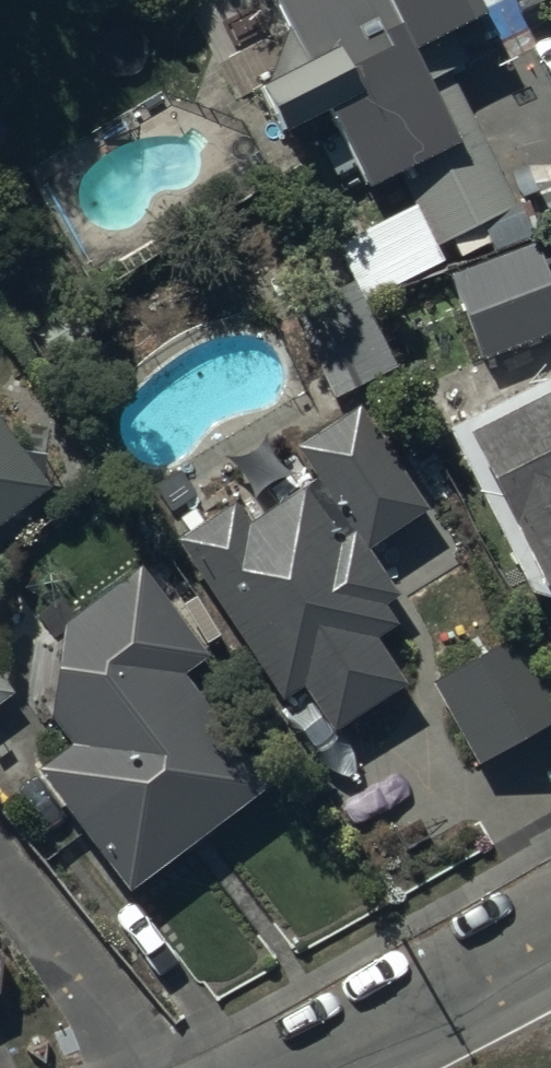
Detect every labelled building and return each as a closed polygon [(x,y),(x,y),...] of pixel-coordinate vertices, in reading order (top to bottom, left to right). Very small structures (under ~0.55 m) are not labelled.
[(286,48),(266,95),(255,101),(279,153),(326,131),(361,207),(401,188),(433,256),(481,233),(493,258),(533,240),(519,210),(514,212),(451,81),(466,73),(454,48),(478,37),(460,0),(263,0),(286,48)] [(448,285),(483,372),(550,344),(550,299),(531,251),(448,285)] [(355,289),(291,321),(331,407),(396,376),(355,289)] [(441,441),(458,473),(465,470),(536,610),(550,603),(550,385),(441,441)] [(230,515),(171,553),(276,712),(299,697),(330,743),(402,696),(371,649),(392,635),(376,611),(390,602),(363,560),(426,518),(358,416),(293,459),(313,490),(244,535),(230,515)] [(47,499),(39,488),(43,457),(16,459),(0,437),(0,534),(47,499)] [(67,756),(35,782),(124,904),(265,800),(162,661),(173,653),(123,585),(59,633),(48,732),(67,756)] [(517,640),(432,687),(479,773),(550,733),(550,700),(517,640)] [(11,701),(0,686),(0,709),(11,701)]
